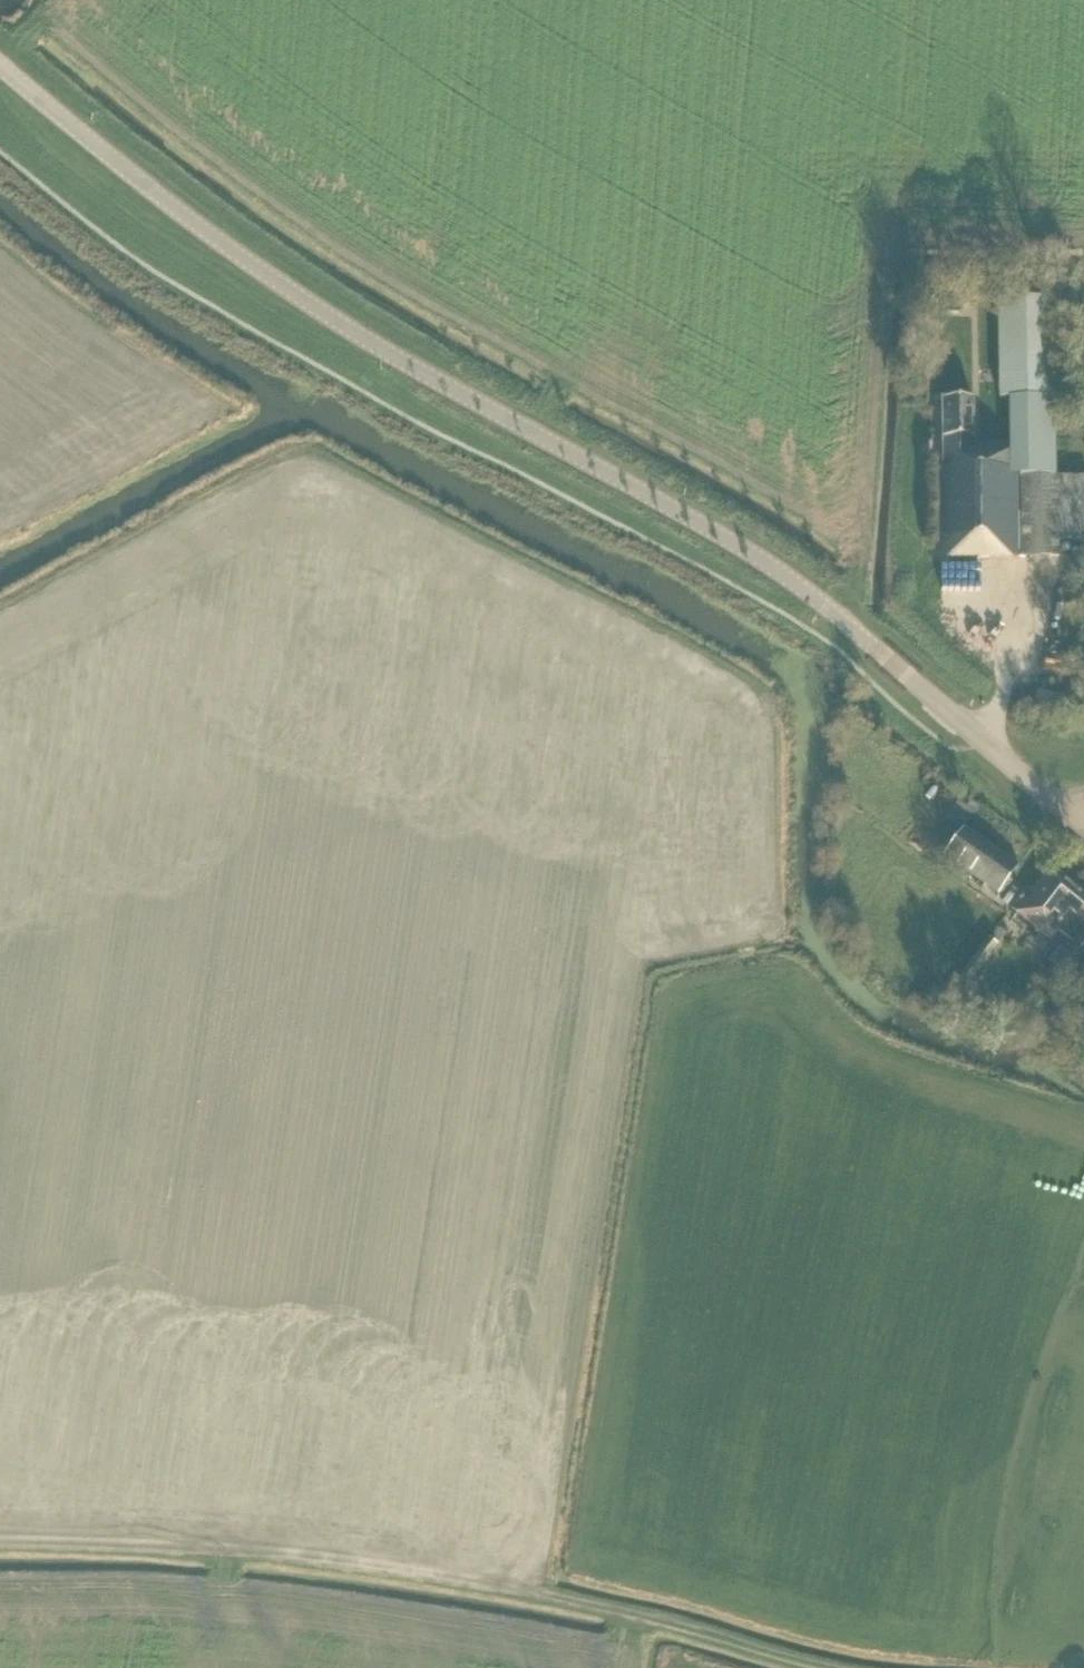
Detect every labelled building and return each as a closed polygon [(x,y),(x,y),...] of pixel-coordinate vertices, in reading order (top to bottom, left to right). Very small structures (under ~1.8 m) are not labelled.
[(936,298),(935,307),(957,308),(958,299),(936,298)] [(998,401),(1049,400),(1048,302),(996,303),(998,401)] [(971,400),(941,401),(942,470),(937,469),(938,559),(1056,557),(1056,545),(1083,544),(1083,477),(1054,478),(1054,477),(1020,477),(1022,515),(1019,515),(1017,448),(973,449),(971,400)] [(999,895),(1018,867),(963,829),(944,857),(999,895)] [(1059,906),(1074,888),(1051,869),(1032,893),(1027,889),(1012,909),(1036,930),(1056,904),(1059,906)] [(1036,930),(1048,940),(1068,916),(1083,928),(1083,896),(1074,888),(1059,906),(1056,904),(1036,930)] [(1083,959),(1083,931),(1082,930),(1054,967),(1069,979),(1083,959)]
